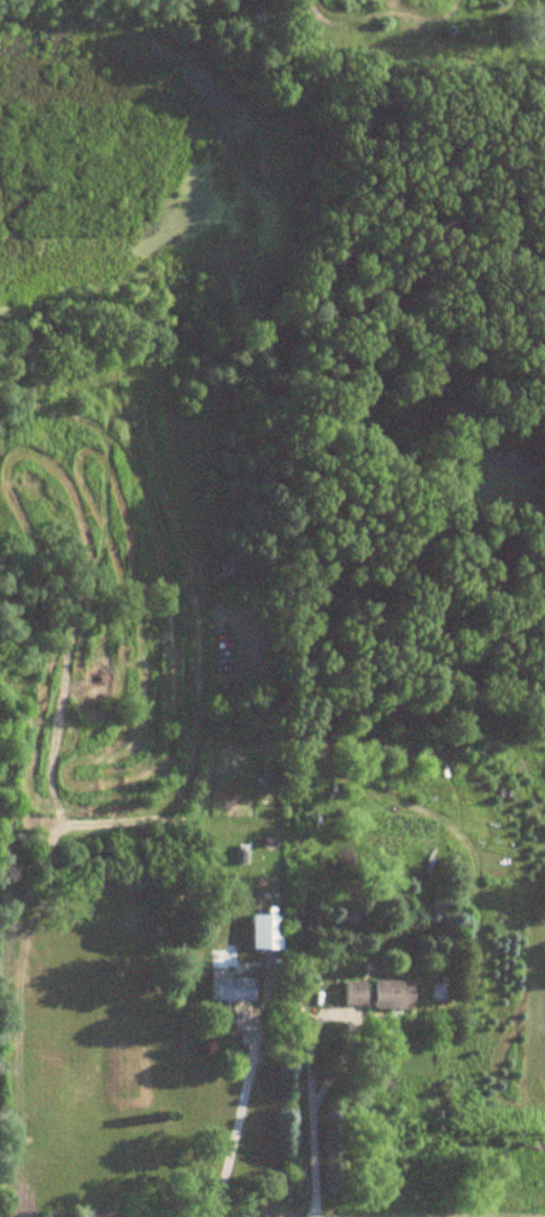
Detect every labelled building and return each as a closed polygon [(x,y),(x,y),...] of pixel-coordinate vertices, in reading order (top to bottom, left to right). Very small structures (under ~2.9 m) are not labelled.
[(278,914),(249,914),(249,949),(278,949),(278,914)] [(251,1001),(251,977),(207,977),(207,1001),(251,1001)] [(343,1010),(409,1010),(410,981),(343,980),(343,1010)]
